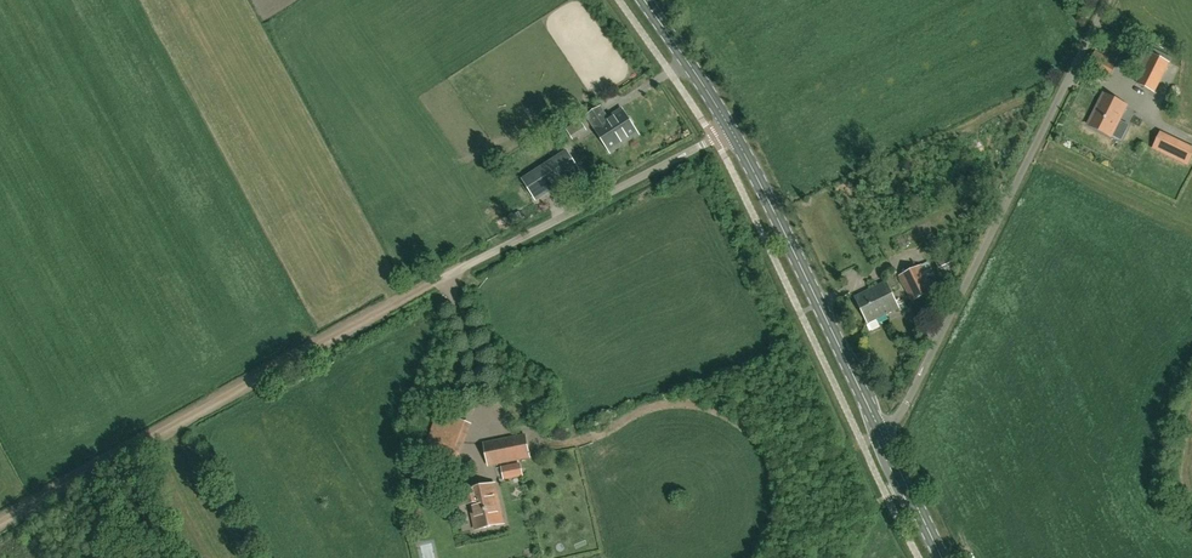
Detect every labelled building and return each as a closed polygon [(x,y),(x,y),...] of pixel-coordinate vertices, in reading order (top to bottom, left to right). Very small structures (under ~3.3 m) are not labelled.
[(1155,93),(1170,62),(1151,53),(1135,83),(1155,93)] [(1184,77),(1191,77),(1191,66),(1183,66),(1184,77)] [(1111,136),(1126,106),(1103,94),(1088,124),(1111,136)] [(595,127),(594,127),(610,152),(639,134),(622,109),(607,119),(600,107),(587,115),(595,127)] [(1152,148),(1189,166),(1191,159),(1191,146),(1161,131),(1152,148)] [(566,151),(522,179),(536,201),(580,172),(566,151)] [(911,302),(935,291),(922,264),(898,276),(911,302)] [(868,323),(899,308),(886,282),(855,297),(868,323)] [(459,467),(471,428),(438,418),(427,457),(459,467)] [(529,458),(525,435),(484,443),(489,466),(529,458)] [(520,464),(502,468),(504,479),(522,475),(520,464)] [(495,484),(466,490),(467,491),(460,493),(463,505),(470,504),(476,530),(503,523),(495,484)]
